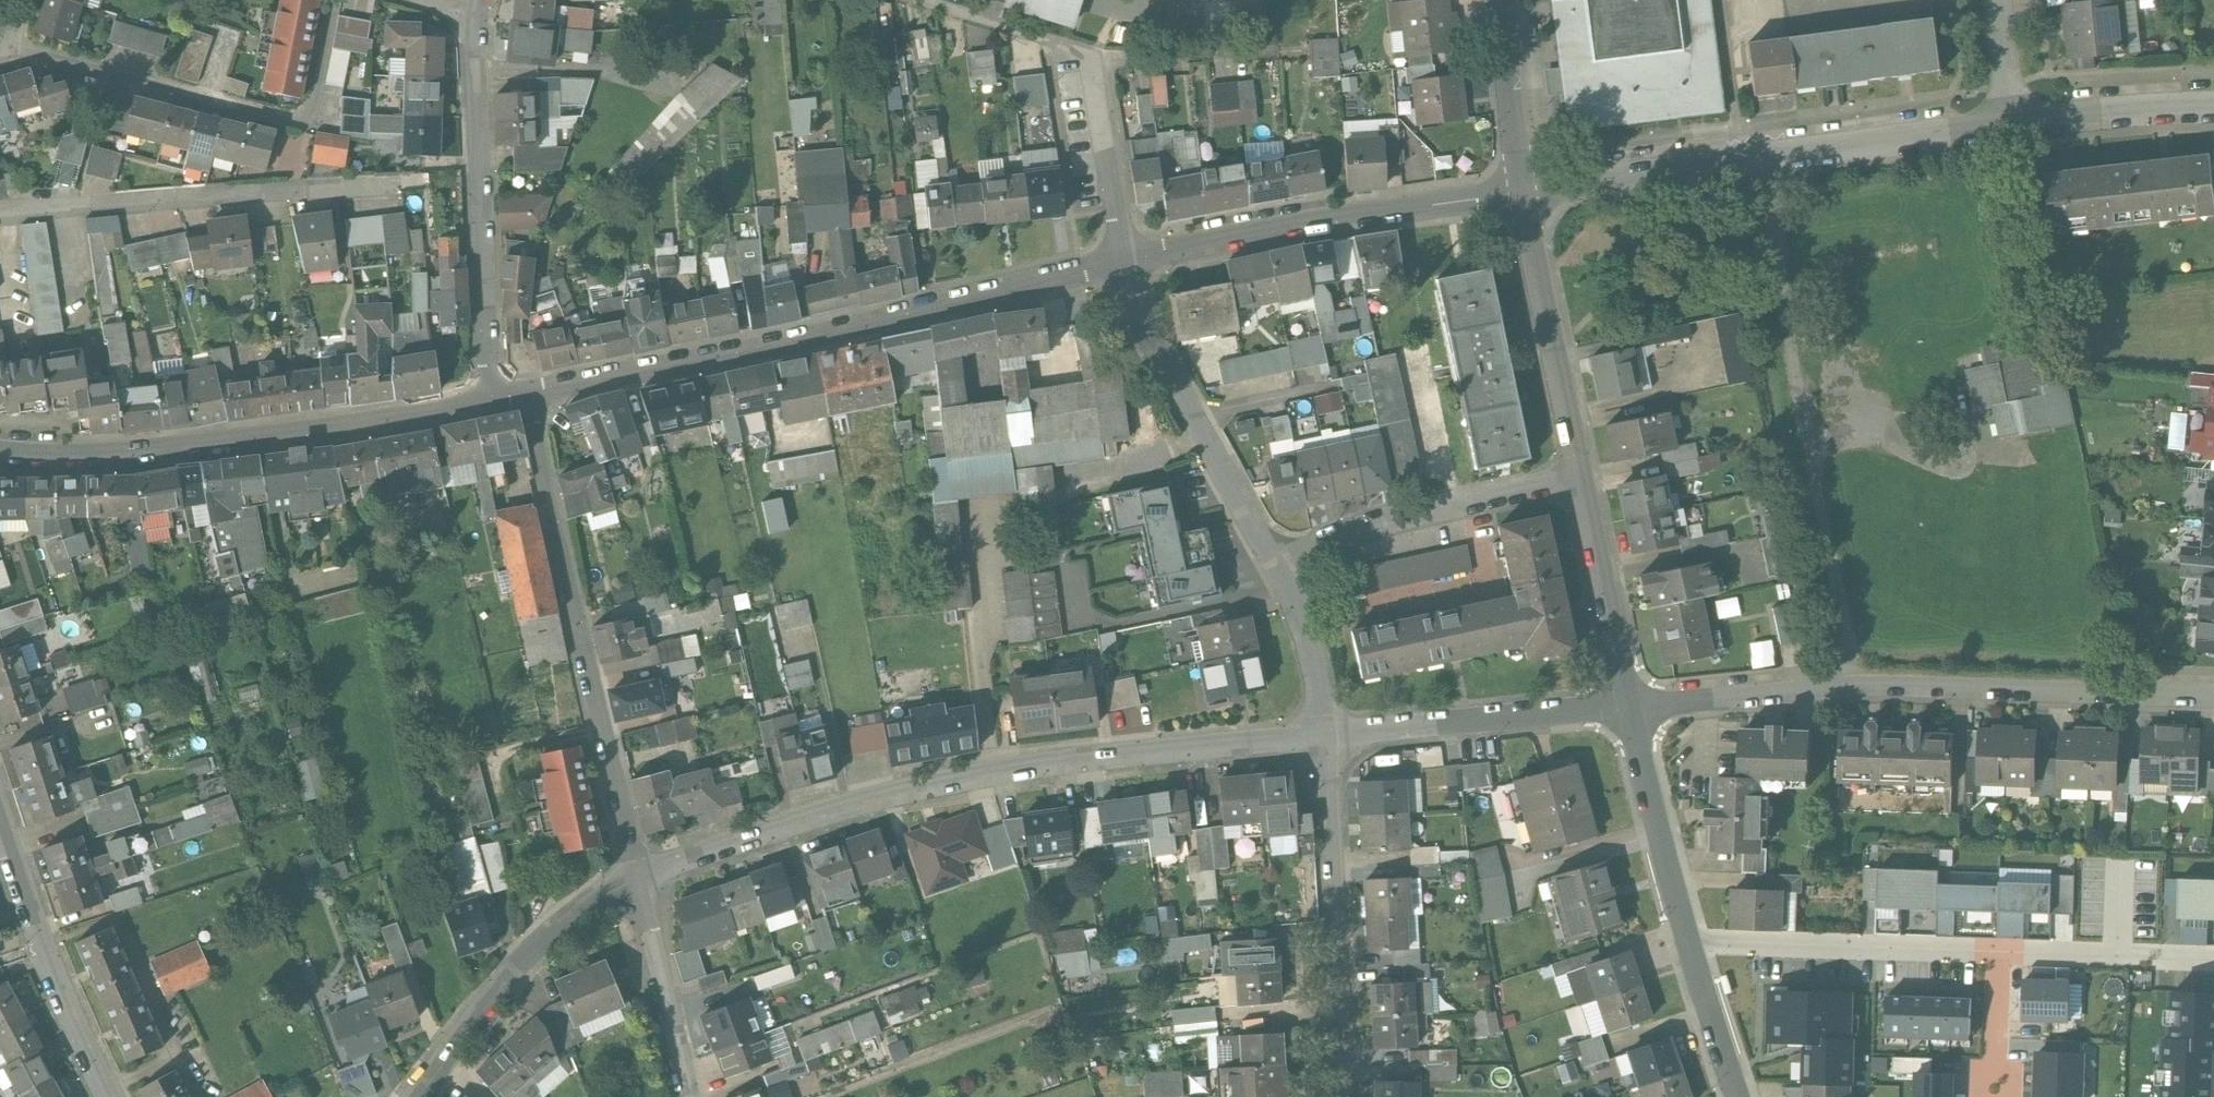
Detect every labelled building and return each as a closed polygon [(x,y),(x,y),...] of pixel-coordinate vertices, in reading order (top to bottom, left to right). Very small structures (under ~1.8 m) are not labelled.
[(83,5),(66,0),(46,0),(37,32),(71,42),(83,5)] [(318,0),(281,0),(263,92),(301,100),(320,1),(318,0)] [(513,23),(556,29),(590,33),(593,33),(595,13),(553,8),(554,0),(516,0),(513,23)] [(754,28),(765,27),(766,37),(783,36),(780,0),(751,0),(754,28)] [(1079,0),(1005,0),(1004,4),(1070,25),(1079,0)] [(1567,132),(1722,112),(1708,0),(1550,0),(1567,132)] [(1425,3),(1400,6),(1406,57),(1431,54),(1458,51),(1456,34),(1449,35),(1445,1),(1425,3)] [(2099,5),(2067,8),(2072,58),(2095,56),(2124,53),(2120,2),(2099,5)] [(117,15),(103,12),(96,34),(109,38),(108,43),(160,59),(166,37),(115,21),(117,15)] [(1935,19),(1861,29),(1868,81),(1942,72),(1935,19)] [(551,64),(556,29),(513,23),(508,58),(551,64)] [(405,48),(404,78),(441,79),(442,39),(419,39),(419,24),(385,24),(385,47),(405,48)] [(352,88),(365,30),(343,25),(330,83),(352,88)] [(1795,91),(1868,81),(1861,29),(1788,39),(1795,91)] [(213,38),(191,30),(175,77),(197,85),(213,38)] [(929,61),(925,37),(924,30),(906,33),(911,64),(929,61)] [(929,61),(930,68),(945,65),(940,34),(925,37),(929,61)] [(899,38),(882,37),(881,69),(898,70),(899,38)] [(1312,77),(1341,76),(1339,37),(1311,39),(1312,77)] [(1754,96),(1795,91),(1788,39),(1747,44),(1754,96)] [(386,77),(386,52),(371,52),(371,77),(386,77)] [(996,87),(992,54),(966,57),(970,90),(996,87)] [(1431,54),(1406,57),(1407,69),(1432,66),(1431,54)] [(2095,56),(2072,58),(2074,72),(2096,70),(2095,56)] [(741,81),(713,64),(672,102),(596,188),(620,198),(741,81)] [(1432,66),(1407,69),(1405,69),(1407,86),(1413,85),(1413,84),(1436,81),(1435,66),(1432,66)] [(4,77),(15,113),(41,105),(44,114),(73,106),(67,85),(55,88),(52,78),(35,83),(31,70),(4,77)] [(1150,76),(1155,105),(1169,103),(1164,73),(1150,76)] [(20,130),(15,113),(4,77),(0,79),(0,135),(20,130)] [(1048,106),(1044,77),(1012,80),(1016,112),(1048,106)] [(248,85),(226,78),(222,90),(244,97),(248,85)] [(440,118),(441,79),(404,78),(404,117),(440,118)] [(1436,81),(1413,84),(1413,85),(1418,124),(1464,119),(1459,79),(1436,81)] [(497,96),(497,122),(537,120),(582,119),(594,82),(559,80),(531,80),(531,94),(497,96)] [(1236,84),(1239,112),(1256,110),(1253,82),(1236,84)] [(1209,87),(1212,115),(1239,112),(1236,84),(1209,87)] [(1136,96),(1139,126),(1154,124),(1151,95),(1136,96)] [(161,144),(171,108),(134,98),(131,108),(133,109),(126,135),(161,144)] [(98,126),(113,130),(119,105),(119,104),(105,100),(98,126)] [(369,137),(369,117),(370,102),(342,101),(342,137),(342,141),(369,140),(369,137)] [(133,109),(131,108),(119,105),(113,130),(112,131),(126,135),(133,109)] [(188,151),(198,115),(171,108),(161,144),(188,151)] [(213,157),(221,121),(198,115),(188,151),(185,166),(209,172),(213,157)] [(385,137),(386,117),(369,117),(369,137),(385,137)] [(440,118),(404,117),(386,117),(385,137),(404,138),(403,157),(440,158),(440,118)] [(539,147),(537,120),(497,122),(498,148),(523,147),(537,147),(539,147)] [(249,128),(247,127),(221,121),(213,157),(240,163),(249,128)] [(249,128),(240,163),(266,170),(276,131),(248,124),(247,127),(249,128)] [(1023,149),(1044,148),(1043,124),(1021,125),(1023,149)] [(1379,139),(1382,166),(1399,164),(1397,125),(1376,126),(1377,139),(1379,139)] [(59,161),(80,167),(90,129),(65,137),(59,161)] [(338,163),(342,141),(342,137),(317,133),(312,159),(338,163)] [(1197,133),(1156,137),(1161,185),(1201,178),(1201,174),(1197,133)] [(1156,137),(1129,142),(1132,164),(1128,165),(1135,203),(1163,200),(1161,185),(1156,137)] [(1382,166),(1379,139),(1377,139),(1344,141),(1347,190),(1383,187),(1382,166)] [(122,155),(93,147),(85,176),(115,183),(122,155)] [(537,147),(523,147),(524,173),(560,172),(568,148),(537,149),(537,147)] [(937,188),(949,187),(945,152),(933,154),(937,188)] [(1285,165),(1287,199),(1325,191),(1318,154),(1284,162),(1285,165)] [(2129,165),(2136,226),(2213,217),(2213,175),(2212,156),(2129,165)] [(1205,213),(1249,206),(1245,168),(1244,164),(1201,174),(1201,178),(1205,213)] [(1245,168),(1249,206),(1287,199),(1285,165),(1245,168)] [(2053,235),(2136,226),(2129,165),(2046,175),(2053,235)] [(1064,214),(1059,173),(1024,177),(1024,178),(1028,218),(1064,214)] [(981,183),(981,188),(985,223),(1028,218),(1024,178),(981,183)] [(1201,178),(1161,185),(1163,200),(1164,222),(1205,213),(1201,178)] [(834,274),(855,270),(850,235),(849,228),(845,182),(845,179),(797,183),(798,204),(803,203),(804,205),(806,227),(806,239),(812,239),(812,233),(829,232),(834,274)] [(849,228),(850,235),(855,235),(855,229),(870,227),(865,180),(845,182),(849,228)] [(937,188),(924,190),(929,229),(954,227),(950,192),(949,187),(937,188)] [(981,188),(950,192),(954,227),(985,223),(981,188)] [(906,221),(907,230),(912,229),(907,197),(895,199),(898,222),(906,221)] [(523,214),(500,215),(500,236),(506,236),(505,230),(542,229),(551,199),(523,200),(523,214)] [(806,243),(806,239),(806,227),(804,205),(788,207),(791,245),(806,243)] [(773,207),(755,209),(757,225),(775,223),(773,207)] [(333,226),(331,216),(293,221),(304,273),(337,269),(336,253),(333,226)] [(108,345),(114,380),(116,394),(158,390),(156,382),(155,371),(133,375),(126,323),(117,324),(107,252),(124,248),(117,217),(85,220),(87,234),(90,234),(105,341),(106,346),(108,345)] [(345,225),(348,249),(385,245),(386,256),(409,254),(405,217),(345,223),(345,225)] [(249,231),(248,220),(228,223),(228,221),(210,223),(212,231),(216,262),(234,260),(234,266),(254,263),(253,256),(249,231)] [(887,224),(888,240),(908,237),(907,230),(906,221),(898,222),(887,224)] [(49,224),(21,227),(38,336),(65,332),(49,224)] [(333,226),(336,253),(348,252),(348,249),(345,225),(333,226)] [(249,231),(253,256),(278,253),(275,227),(249,231)] [(439,233),(439,239),(455,239),(455,229),(449,229),(449,233),(439,233)] [(216,262),(212,231),(185,235),(191,258),(194,271),(217,268),(216,262)] [(1402,282),(1396,232),(1353,239),(1361,278),(1364,289),(1402,282)] [(130,273),(191,258),(185,235),(185,233),(124,248),(130,273)] [(716,240),(717,258),(724,257),(725,261),(730,261),(729,236),(716,240)] [(896,270),(900,297),(916,293),(908,237),(888,240),(893,271),(896,270)] [(455,292),(458,310),(468,310),(467,270),(457,271),(456,239),(455,239),(439,239),(441,293),(455,292)] [(1353,239),(1339,242),(1347,281),(1361,278),(1353,239)] [(1660,242),(1644,241),(1643,256),(1659,256),(1659,254),(1662,254),(1663,245),(1659,245),(1660,242)] [(1339,242),(1332,243),(1339,282),(1326,283),(1332,312),(1316,315),(1318,325),(1335,322),(1340,340),(1359,338),(1351,302),(1347,281),(1339,242)] [(1332,243),(1301,248),(1312,296),(1315,315),(1316,315),(1332,312),(1326,283),(1339,282),(1332,243)] [(1301,248),(1268,255),(1278,301),(1278,303),(1312,296),(1301,248)] [(1235,311),(1278,301),(1268,255),(1226,264),(1230,283),(1235,311)] [(721,298),(701,302),(709,339),(739,333),(725,261),(724,257),(717,258),(709,260),(713,282),(718,281),(721,298)] [(656,261),(658,279),(678,278),(676,258),(656,261)] [(741,260),(743,279),(761,276),(759,258),(741,260)] [(532,261),(505,259),(503,285),(507,285),(505,314),(527,317),(528,300),(532,261)] [(1436,279),(1447,335),(1500,323),(1489,268),(1436,279)] [(812,318),(861,307),(856,280),(855,270),(834,274),(836,285),(806,293),(812,318)] [(893,271),(856,280),(861,307),(900,297),(896,270),(893,271)] [(417,313),(427,312),(426,274),(413,275),(414,313),(417,313)] [(761,276),(743,279),(752,330),(766,329),(762,289),(761,276)] [(640,279),(625,281),(623,298),(623,304),(633,353),(670,347),(662,309),(660,296),(646,298),(644,282),(642,280),(640,279)] [(552,281),(555,293),(565,320),(576,316),(563,280),(552,281)] [(793,283),(762,289),(766,329),(786,324),(812,318),(806,293),(796,295),(793,283)] [(1200,292),(1170,299),(1180,345),(1239,332),(1235,311),(1230,283),(1200,290),(1200,292)] [(589,289),(590,297),(591,299),(611,294),(611,286),(589,289)] [(434,312),(441,311),(458,310),(455,292),(441,293),(433,293),(434,312)] [(528,300),(527,317),(549,310),(556,330),(567,328),(565,320),(555,293),(528,300)] [(582,315),(594,311),(591,299),(590,297),(581,299),(580,295),(575,296),(582,315)] [(1366,299),(1351,302),(1359,338),(1373,335),(1366,299)] [(701,302),(662,309),(670,347),(709,339),(701,302)] [(633,353),(623,304),(605,309),(611,325),(597,329),(606,359),(633,353)] [(469,325),(468,310),(458,310),(441,311),(442,328),(469,325)] [(1048,353),(1042,311),(992,317),(997,347),(1005,400),(1029,397),(1024,356),(1048,353)] [(393,378),(396,400),(438,392),(427,312),(417,313),(421,331),(394,335),(393,378)] [(1740,313),(1712,319),(1727,387),(1754,381),(1740,313)] [(576,316),(565,320),(567,328),(578,364),(606,359),(597,329),(582,331),(576,316)] [(520,317),(506,318),(507,345),(522,346),(520,317)] [(992,317),(932,329),(934,361),(956,356),(997,347),(992,317)] [(1013,473),(1052,466),(1102,457),(1101,443),(1124,436),(1117,375),(1112,376),(1111,371),(1105,372),(1095,322),(1073,326),(1086,388),(1029,397),(1005,400),(1013,473)] [(1335,322),(1318,325),(1322,337),(1323,340),(1332,339),(1333,348),(1341,345),(1335,322)] [(1447,335),(1464,416),(1517,404),(1500,323),(1447,335)] [(1611,340),(1614,353),(1642,347),(1642,350),(1692,339),(1689,324),(1611,340)] [(578,364),(567,328),(556,330),(531,335),(542,372),(578,364)] [(934,361),(932,329),(881,341),(879,343),(887,379),(935,369),(934,361)] [(7,413),(8,416),(49,410),(41,359),(8,365),(3,331),(0,332),(0,414),(7,413)] [(349,377),(351,406),(351,408),(396,400),(393,378),(394,335),(377,336),(377,374),(349,377)] [(1288,344),(1288,346),(1293,370),(1327,362),(1325,351),(1323,340),(1322,337),(1288,344)] [(1332,339),(1323,340),(1325,351),(1333,348),(1332,339)] [(2068,385),(2043,390),(2033,341),(1982,352),(1986,370),(1966,374),(1974,411),(1992,407),(1999,441),(2051,430),(2050,427),(2076,422),(2068,385)] [(887,379),(879,343),(816,356),(828,417),(892,403),(887,379)] [(1288,346),(1218,361),(1223,385),(1293,370),(1288,346)] [(1614,353),(1591,358),(1600,401),(1651,390),(1642,350),(1642,347),(1614,353)] [(81,436),(122,431),(116,394),(114,380),(89,384),(82,351),(41,359),(49,410),(50,414),(77,410),(81,436)] [(1395,354),(1364,360),(1367,373),(1370,387),(1381,437),(1392,489),(1392,492),(1423,485),(1395,354)] [(321,359),(321,370),(323,409),(351,406),(349,377),(348,356),(321,359)] [(828,417),(816,356),(771,365),(780,407),(782,421),(805,417),(806,420),(809,419),(808,416),(823,413),(825,418),(828,417)] [(934,361),(935,369),(950,492),(1014,483),(1013,473),(1005,400),(965,406),(956,356),(934,361)] [(771,365),(726,375),(734,414),(735,417),(780,407),(771,365)] [(296,413),(323,409),(321,370),(291,375),(291,376),(296,413)] [(217,372),(187,378),(197,425),(208,423),(209,424),(226,421),(226,422),(228,422),(219,385),(217,372)] [(1344,392),(1370,387),(1367,373),(1341,379),(1344,392)] [(2213,389),(2213,375),(2194,373),(2192,388),(2213,390),(2213,389)] [(706,419),(734,414),(726,375),(697,381),(706,419)] [(228,422),(296,413),(291,376),(219,385),(228,422)] [(165,429),(197,425),(187,378),(156,382),(158,390),(165,429)] [(708,424),(706,419),(697,381),(640,392),(655,435),(708,424)] [(122,434),(165,429),(158,390),(116,394),(122,431),(122,434)] [(572,423),(581,420),(601,413),(610,439),(633,433),(621,394),(596,399),(567,408),(572,423)] [(1340,394),(1316,399),(1320,417),(1344,412),(1340,394)] [(1528,458),(1517,404),(1464,416),(1475,470),(1528,458)] [(2186,449),(2187,413),(2173,412),(2172,448),(2186,449)] [(519,413),(476,422),(484,460),(485,464),(501,460),(528,454),(519,413)] [(601,413),(581,420),(598,464),(602,463),(607,479),(621,475),(616,458),(610,439),(601,413)] [(1665,414),(1606,427),(1614,464),(1661,454),(1673,451),(1672,450),(1665,414)] [(1288,416),(1271,419),(1276,443),(1292,440),(1288,416)] [(476,422),(441,428),(450,466),(484,460),(476,422)] [(911,422),(896,424),(898,440),(913,438),(911,422)] [(1255,423),(1237,426),(1239,440),(1258,437),(1255,423)] [(928,456),(943,455),(941,426),(926,427),(928,456)] [(737,428),(726,431),(730,445),(741,443),(737,428)] [(402,438),(413,488),(443,483),(432,432),(402,438)] [(639,451),(633,433),(610,439),(616,458),(639,451)] [(1352,443),(1363,495),(1392,489),(1381,437),(1352,443)] [(413,488),(402,438),(372,443),(380,481),(383,494),(413,488)] [(380,481),(372,443),(372,442),(333,449),(341,488),(380,481)] [(1363,495),(1352,443),(1324,449),(1335,501),(1363,495)] [(1673,451),(1661,454),(1663,465),(1697,458),(1694,445),(1672,450),(1673,451)] [(341,488),(333,449),(333,448),(287,457),(287,455),(258,459),(264,489),(268,512),(345,502),(341,488)] [(1335,501),(1324,449),(1296,455),(1297,460),(1306,507),(1335,501)] [(834,451),(795,459),(800,485),(839,477),(836,460),(834,451)] [(1698,459),(1700,472),(1721,468),(1718,454),(1698,459)] [(854,457),(836,460),(839,477),(840,480),(857,476),(854,457)] [(1697,458),(1663,465),(1667,479),(1700,472),(1697,458)] [(226,498),(207,501),(208,504),(212,525),(230,520),(228,509),(250,506),(249,500),(242,501),(241,492),(264,489),(258,459),(219,463),(226,498)] [(790,459),(767,463),(772,490),(795,485),(790,459)] [(478,482),(485,519),(496,517),(491,493),(485,464),(484,460),(450,466),(455,486),(478,482)] [(501,460),(485,464),(491,493),(507,489),(501,460)] [(1306,507),(1297,460),(1268,467),(1278,513),(1306,507)] [(226,498),(219,463),(201,465),(207,501),(226,498)] [(611,507),(615,506),(610,490),(607,479),(602,463),(598,464),(559,478),(565,498),(570,519),(611,507)] [(207,501),(201,465),(178,468),(178,470),(184,508),(194,506),(208,504),(207,501)] [(1014,483),(1015,492),(1019,519),(1059,514),(1052,466),(1013,473),(1014,483)] [(878,467),(866,469),(868,484),(881,482),(878,467)] [(184,508),(178,470),(135,477),(144,531),(170,528),(173,523),(172,519),(185,516),(184,508)] [(625,486),(621,475),(607,479),(610,490),(625,486)] [(86,478),(87,517),(123,516),(122,477),(86,478)] [(135,477),(122,477),(123,516),(126,534),(144,531),(135,477)] [(56,479),(57,518),(64,539),(73,536),(67,518),(87,517),(86,478),(56,479)] [(26,519),(25,479),(0,480),(0,519),(26,519)] [(25,479),(26,519),(44,518),(45,541),(57,576),(74,570),(70,558),(64,539),(57,518),(56,479),(25,479)] [(1619,488),(1626,520),(1667,511),(1660,479),(1619,488)] [(1014,483),(950,492),(932,495),(939,559),(960,556),(957,501),(1015,492),(1014,483)] [(1151,579),(1215,566),(1207,529),(1181,534),(1170,483),(1106,496),(1114,534),(1140,529),(1143,542),(1142,542),(1151,579)] [(779,499),(761,503),(769,535),(787,531),(779,499)] [(230,520),(212,525),(218,556),(216,556),(222,580),(240,575),(247,605),(267,601),(263,569),(267,569),(255,505),(250,506),(228,509),(230,520)] [(184,508),(185,516),(190,542),(201,540),(194,506),(184,508)] [(535,509),(496,517),(529,666),(568,658),(535,509)] [(1674,544),(1667,511),(1626,520),(1633,553),(1674,544)] [(1575,651),(1546,518),(1499,528),(1514,599),(1480,606),(1490,653),(1524,645),(1528,660),(1575,651)] [(2208,520),(2205,553),(2204,554),(2213,555),(2213,520),(2208,520)] [(109,525),(92,530),(107,577),(118,574),(119,578),(125,576),(109,525)] [(144,531),(126,534),(133,575),(151,571),(144,531)] [(73,536),(64,539),(70,558),(89,552),(83,533),(73,536)] [(1713,534),(1679,541),(1682,555),(1716,547),(1713,534)] [(1472,572),(1467,546),(1339,574),(1345,600),(1472,572)] [(2204,554),(2205,553),(2184,551),(2183,565),(2213,568),(2213,555),(2204,554)] [(960,556),(939,559),(944,606),(970,603),(963,556),(960,556)] [(1650,594),(1653,608),(1698,599),(1718,595),(1714,578),(1710,579),(1707,563),(1638,578),(1642,596),(1650,594)] [(2213,581),(2213,568),(2183,565),(2182,579),(2206,581),(2206,580),(2213,581)] [(1215,566),(1151,579),(1157,611),(1221,597),(1215,566)] [(1036,643),(1026,571),(1002,574),(1008,617),(1005,617),(1009,647),(1036,643)] [(1029,577),(1037,640),(1063,637),(1054,573),(1029,577)] [(2202,616),(2213,617),(2213,581),(2206,580),(2206,581),(2202,616)] [(83,597),(55,606),(57,613),(63,611),(65,617),(87,610),(83,597)] [(43,617),(37,598),(0,611),(0,631),(43,617)] [(1719,616),(1740,615),(1740,598),(1718,599),(1719,616)] [(1710,657),(1698,599),(1653,608),(1665,666),(1710,657)] [(806,600),(775,607),(780,632),(811,625),(806,600)] [(714,601),(646,615),(651,636),(717,621),(714,601)] [(1801,604),(1771,610),(1779,648),(1809,641),(1801,604)] [(1480,606),(1353,633),(1362,680),(1490,653),(1480,606)] [(1201,628),(1223,623),(1220,610),(1191,617),(1194,632),(1202,630),(1201,628)] [(2202,616),(2199,650),(2213,652),(2213,617),(2202,616)] [(0,631),(0,634),(4,646),(48,631),(43,617),(0,631)] [(648,649),(640,617),(593,626),(603,664),(639,656),(638,651),(648,649)] [(1223,623),(1201,628),(1202,630),(1209,661),(1256,651),(1248,618),(1223,623)] [(697,634),(680,639),(685,660),(702,656),(697,634)] [(656,645),(660,665),(685,660),(680,639),(656,645)] [(1750,646),(1754,670),(1776,666),(1772,642),(1750,646)] [(30,680),(38,676),(36,669),(27,672),(18,647),(0,653),(0,689),(30,680)] [(1209,702),(1264,690),(1256,651),(1209,661),(1200,663),(1209,702)] [(660,666),(663,681),(670,680),(697,674),(694,659),(660,666)] [(1089,672),(1091,689),(1105,687),(1105,685),(1101,659),(1083,661),(1085,672),(1089,672)] [(808,660),(783,666),(789,690),(814,684),(808,660)] [(38,676),(43,675),(54,671),(51,664),(36,669),(38,676)] [(54,671),(43,675),(47,689),(78,678),(74,665),(54,671)] [(1091,689),(1089,672),(1085,672),(1010,682),(1017,736),(1096,726),(1091,689)] [(1134,678),(1105,685),(1105,687),(1108,713),(1140,706),(1134,678)] [(30,680),(0,689),(0,716),(3,725),(40,712),(30,680)] [(616,721),(676,708),(670,680),(663,681),(610,693),(616,721)] [(92,681),(66,690),(74,714),(101,705),(92,681)] [(977,751),(972,707),(944,713),(942,706),(909,712),(910,720),(883,724),(887,750),(891,766),(977,751)] [(41,717),(44,725),(63,719),(59,708),(41,717)] [(810,784),(799,736),(794,715),(772,720),(778,746),(788,789),(810,784)] [(657,727),(662,747),(694,739),(689,718),(657,727)] [(778,746),(772,720),(759,723),(764,750),(778,746)] [(887,750),(883,724),(848,730),(852,756),(887,750)] [(1878,784),(1879,733),(1880,726),(1868,726),(1868,733),(1841,732),(1840,783),(1878,784)] [(2170,783),(2172,727),(2158,726),(2158,730),(2145,730),(2143,760),(2143,782),(2144,782),(2170,783)] [(1879,733),(1878,784),(1952,787),(1953,736),(1922,735),(1922,728),(1911,727),(1910,734),(1879,733)] [(2172,727),(2170,783),(2169,794),(2195,795),(2195,784),(2197,784),(2198,761),(2199,732),(2185,732),(2186,727),(2172,727)] [(1808,789),(1810,733),(1784,732),(1784,729),(1771,728),(1770,732),(1743,731),(1741,780),(1767,781),(1767,787),(1808,789)] [(835,777),(824,730),(799,736),(810,784),(835,777)] [(2005,785),(2007,732),(1981,731),(1981,757),(1980,784),(1981,784),(2005,785)] [(2007,732),(2005,785),(2033,786),(2034,786),(2035,759),(2036,733),(2007,732)] [(2090,788),(2092,735),(2062,734),(2061,760),(2060,787),(2061,787),(2090,788)] [(2092,735),(2090,788),(2114,789),(2116,789),(2117,766),(2118,736),(2092,735)] [(24,787),(63,774),(51,737),(11,750),(24,787)] [(579,746),(542,754),(564,853),(600,845),(579,746)] [(476,754),(455,759),(474,830),(495,825),(476,754)] [(1980,784),(1981,757),(1968,757),(1966,793),(1981,794),(1981,784),(1980,784)] [(2034,786),(2033,786),(2032,798),(2046,798),(2048,760),(2035,759),(2034,786)] [(2061,760),(2048,760),(2046,798),(2061,799),(2061,787),(2060,787),(2061,760)] [(2130,760),(2130,766),(2129,795),(2144,796),(2144,782),(2143,782),(2143,760),(2130,760)] [(2211,762),(2198,761),(2197,784),(2195,784),(2195,795),(2195,797),(2210,798),(2211,770),(2211,762)] [(1460,766),(1462,790),(1492,786),(1489,763),(1460,766)] [(1514,782),(1524,817),(1585,799),(1575,765),(1514,782)] [(1446,792),(1462,790),(1460,766),(1444,767),(1446,792)] [(2130,766),(2117,766),(2116,789),(2114,789),(2113,813),(2128,813),(2129,795),(2130,766)] [(718,770),(708,772),(711,786),(716,806),(715,806),(720,821),(738,816),(735,802),(731,803),(724,773),(718,774),(718,770)] [(638,806),(711,786),(708,772),(671,782),(669,772),(631,781),(638,806)] [(63,774),(24,787),(36,824),(75,812),(74,807),(82,805),(81,803),(96,798),(90,780),(67,787),(63,774)] [(1295,817),(1290,774),(1255,778),(1261,837),(1294,834),(1296,833),(1295,817)] [(1255,778),(1219,782),(1224,824),(1240,822),(1242,839),(1261,837),(1255,778)] [(1361,782),(1362,814),(1405,813),(1404,780),(1361,782)] [(1731,782),(1715,781),(1714,811),(1709,811),(1709,825),(1713,825),(1712,851),(1744,852),(1744,850),(1762,850),(1762,849),(1762,840),(1769,840),(1771,798),(1764,798),(1764,787),(1767,787),(1767,781),(1741,780),(1731,780),(1731,782)] [(1878,784),(1840,783),(1839,811),(1877,812),(1878,784)] [(1878,784),(1877,812),(1951,814),(1952,787),(1878,784)] [(711,786),(638,806),(644,831),(681,821),(680,815),(715,806),(716,806),(711,786)] [(81,803),(82,805),(88,821),(135,805),(129,787),(96,798),(81,803)] [(1191,832),(1185,793),(1142,799),(1148,838),(1150,857),(1176,854),(1173,834),(1191,832)] [(1148,838),(1142,799),(1097,805),(1097,808),(1102,844),(1113,842),(1113,848),(1135,845),(1134,839),(1148,838)] [(1595,833),(1585,799),(1524,817),(1534,851),(1595,833)] [(135,805),(88,821),(93,839),(141,824),(135,805)] [(1102,844),(1097,808),(1079,811),(1085,849),(1103,847),(1102,844)] [(1071,849),(1066,809),(1023,815),(1024,818),(1027,845),(1028,855),(1071,849)] [(1406,830),(1405,813),(1362,814),(1363,851),(1403,850),(1403,830),(1406,830)] [(152,833),(157,849),(223,827),(221,820),(210,824),(207,815),(152,833)] [(973,816),(908,838),(928,893),(956,884),(952,871),(955,863),(985,853),(973,816)] [(1308,816),(1295,817),(1296,833),(1294,834),(1296,846),(1311,845),(1308,816)] [(1027,845),(1024,818),(1002,821),(1011,847),(1027,845)] [(1195,830),(1199,870),(1214,868),(1211,830),(1210,829),(1195,830)] [(1211,830),(1214,868),(1230,867),(1224,829),(1211,830)] [(883,849),(878,832),(842,843),(856,888),(891,877),(889,871),(890,871),(883,849)] [(44,850),(55,882),(112,863),(131,857),(145,853),(141,840),(127,845),(125,840),(107,846),(111,857),(90,863),(81,838),(44,850)] [(475,843),(442,853),(444,865),(455,906),(491,895),(478,851),(475,843)] [(803,856),(819,906),(858,893),(856,888),(842,843),(803,856)] [(889,871),(891,877),(893,885),(908,880),(897,845),(883,849),(890,871),(889,871)] [(491,895),(492,899),(510,894),(496,846),(478,851),(491,895)] [(1470,863),(1473,881),(1502,874),(1495,847),(1469,854),(1470,863)] [(1410,849),(1411,865),(1437,864),(1436,848),(1410,849)] [(1744,850),(1744,852),(1743,874),(1760,875),(1767,875),(1768,850),(1762,849),(1762,850),(1744,850)] [(112,863),(115,872),(118,882),(137,876),(131,857),(112,863)] [(1603,861),(1551,875),(1570,940),(1621,926),(1603,861)] [(115,872),(112,863),(55,882),(66,916),(103,903),(95,878),(115,872)] [(1411,865),(1411,880),(1437,879),(1437,864),(1411,865)] [(784,881),(779,865),(750,874),(751,877),(764,917),(792,908),(784,881)] [(1864,900),(1877,901),(1878,870),(1864,870),(1864,900)] [(1939,872),(1878,870),(1877,901),(1877,909),(1902,910),(1937,911),(1938,885),(1939,872)] [(1473,881),(1481,925),(1512,918),(1502,874),(1473,881)] [(1759,891),(1782,892),(1802,892),(1802,876),(1767,875),(1760,875),(1759,891)] [(2052,884),(2051,915),(2074,916),(2075,876),(2052,876),(2052,884)] [(764,917),(751,877),(721,886),(722,888),(735,930),(765,920),(764,917)] [(784,881),(792,908),(806,904),(797,877),(784,881)] [(1368,898),(1369,917),(1403,915),(1409,915),(1408,893),(1405,893),(1405,879),(1365,881),(1366,898),(1368,898)] [(2179,880),(2179,897),(2183,897),(2183,900),(2182,920),(2213,921),(2213,881),(2179,880)] [(1999,914),(2025,915),(2051,915),(2052,884),(1999,883),(1999,887),(1999,914)] [(1937,911),(1955,912),(1999,914),(1999,887),(1938,885),(1937,911)] [(114,910),(141,901),(137,887),(110,896),(114,910)] [(735,930),(722,888),(676,902),(683,923),(676,926),(683,949),(696,945),(735,932),(735,930)] [(1734,931),(1796,933),(1797,899),(1782,899),(1782,892),(1759,891),(1735,890),(1734,931)] [(491,895),(477,899),(488,935),(501,931),(492,899),(491,895)] [(488,935),(477,899),(444,910),(458,956),(491,945),(488,935)] [(1902,910),(1877,909),(1876,935),(1901,936),(1902,910)] [(1955,912),(1937,911),(1937,938),(1954,938),(1955,912)] [(2025,915),(1999,914),(1998,939),(2024,940),(2025,915)] [(1404,933),(1403,915),(1369,917),(1370,951),(1393,950),(1400,950),(1400,948),(1399,933),(1404,933)] [(825,916),(812,921),(822,950),(835,946),(825,916)] [(396,924),(380,930),(396,972),(412,965),(396,924)] [(76,944),(102,1003),(138,987),(112,928),(76,944)] [(1178,952),(1209,949),(1207,934),(1176,937),(1176,939),(1161,942),(1164,963),(1179,961),(1178,952)] [(1275,940),(1216,947),(1211,977),(1237,975),(1277,970),(1275,940)] [(197,944),(152,964),(165,994),(211,974),(197,944)] [(705,974),(696,945),(683,949),(672,952),(682,981),(705,974)] [(1400,950),(1393,950),(1394,965),(1406,964),(1420,964),(1420,947),(1400,948),(1400,950)] [(1087,950),(1055,955),(1058,968),(1067,967),(1068,975),(1089,972),(1087,950)] [(1583,1004),(1597,999),(1639,984),(1627,952),(1581,968),(1572,971),(1583,1004)] [(1556,977),(1572,971),(1581,968),(1577,955),(1551,964),(1556,977)] [(622,1008),(603,961),(556,980),(564,1000),(567,1008),(569,1007),(577,1026),(579,1025),(622,1008)] [(1412,983),(1428,982),(1430,982),(1429,964),(1420,964),(1406,964),(1407,982),(1412,982),(1412,983)] [(2030,981),(2070,982),(2070,968),(2031,967),(2030,981)] [(723,970),(697,978),(701,991),(727,983),(723,970)] [(1239,1005),(1279,1001),(1277,970),(1237,975),(1239,1005)] [(418,1019),(402,975),(365,989),(371,1005),(382,1033),(418,1019)] [(2030,981),(2025,981),(2023,1022),(2068,1023),(2068,1020),(2083,1020),(2083,986),(2070,985),(2070,982),(2030,981)] [(1372,983),(1373,1015),(1426,1014),(1430,1013),(1428,982),(1412,983),(1412,982),(1407,982),(1372,983)] [(24,1016),(7,983),(0,987),(0,1029),(24,1016)] [(1650,1017),(1639,984),(1597,999),(1609,1032),(1650,1017)] [(164,1047),(138,987),(102,1003),(127,1063),(164,1047)] [(882,997),(889,1018),(920,1008),(913,987),(882,997)] [(1852,996),(1771,994),(1770,1042),(1806,1043),(1805,1085),(1852,1086),(1853,1060),(1847,1060),(1847,1044),(1851,1044),(1852,996)] [(2173,994),(2171,1041),(2165,1040),(2163,1096),(2213,1096),(2213,1086),(2213,995),(2173,994)] [(1886,1038),(1907,1039),(1908,997),(1887,997),(1886,1038)] [(1930,998),(1908,997),(1907,1039),(1928,1039),(1930,998)] [(1928,1039),(1949,1040),(1951,999),(1930,998),(1928,1039)] [(761,1035),(748,999),(702,1017),(715,1052),(761,1035)] [(1971,1000),(1951,999),(1949,1040),(1970,1041),(1971,1000)] [(550,1006),(555,1019),(568,1048),(586,1041),(579,1025),(577,1026),(569,1007),(567,1008),(564,1000),(550,1006)] [(382,1033),(371,1005),(331,1020),(341,1043),(346,1041),(352,1058),(386,1045),(382,1033)] [(555,1019),(550,1006),(536,1018),(545,1028),(555,1019)] [(1181,1011),(1183,1026),(1216,1022),(1215,1007),(1181,1011)] [(1426,1026),(1426,1014),(1373,1015),(1374,1048),(1416,1047),(1415,1030),(1426,1026)] [(797,1049),(802,1062),(879,1034),(872,1015),(848,1024),(847,1022),(794,1041),(797,1049)] [(24,1016),(0,1029),(0,1047),(10,1065),(37,1051),(42,1048),(24,1016)] [(555,1019),(545,1028),(557,1057),(568,1048),(555,1019)] [(538,1020),(505,1048),(531,1076),(537,1083),(559,1064),(557,1057),(545,1028),(538,1020)] [(1183,1026),(1184,1041),(1218,1037),(1216,1022),(1183,1026)] [(1241,1037),(1243,1067),(1283,1064),(1280,1034),(1241,1037)] [(725,1078),(771,1061),(761,1035),(715,1052),(725,1078)] [(1576,1044),(1580,1056),(1602,1049),(1598,1036),(1576,1044)] [(1627,1054),(1639,1086),(1680,1072),(1668,1040),(1627,1054)] [(2082,1044),(2048,1042),(2047,1054),(2081,1056),(2082,1044)] [(531,1076),(505,1048),(476,1073),(497,1096),(508,1096),(531,1076)] [(778,1071),(802,1062),(797,1049),(773,1058),(778,1071)] [(1580,1056),(1584,1068),(1606,1060),(1602,1049),(1580,1056)] [(54,1083),(37,1051),(10,1065),(5,1068),(20,1096),(29,1096),(54,1083)] [(1455,1051),(1408,1052),(1408,1067),(1423,1066),(1455,1066),(1455,1051)] [(2037,1081),(2082,1082),(2083,1056),(2037,1054),(2037,1081)] [(1932,1060),(1894,1059),(1894,1074),(1932,1075),(1932,1060)] [(778,1071),(761,1077),(766,1090),(806,1075),(802,1062),(778,1071)] [(338,1073),(347,1096),(373,1096),(377,1095),(365,1063),(338,1073)] [(1283,1064),(1243,1067),(1220,1069),(1222,1096),(1285,1096),(1285,1091),(1289,1086),(1288,1076),(1283,1073),(1283,1064)] [(1455,1066),(1423,1066),(1424,1081),(1455,1081),(1455,1066)] [(145,1096),(189,1096),(175,1071),(140,1089),(145,1096)] [(1143,1075),(1145,1096),(1184,1096),(1182,1072),(1143,1075)] [(1680,1072),(1639,1086),(1642,1096),(1688,1096),(1680,1072)] [(1916,1075),(1916,1096),(1953,1096),(1954,1076),(1916,1075)] [(511,1094),(512,1096),(540,1096),(531,1076),(511,1094)] [(2082,1082),(2037,1081),(2036,1096),(2082,1096),(2082,1082)] [(265,1082),(238,1096),(274,1096),(265,1082)] [(1375,1096),(1416,1096),(1416,1083),(1375,1082),(1375,1096)] [(29,1096),(62,1096),(54,1083),(29,1096)] [(1805,1085),(1805,1096),(1852,1096),(1852,1086),(1805,1085)] [(758,1089),(736,1096),(761,1096),(758,1089)]
